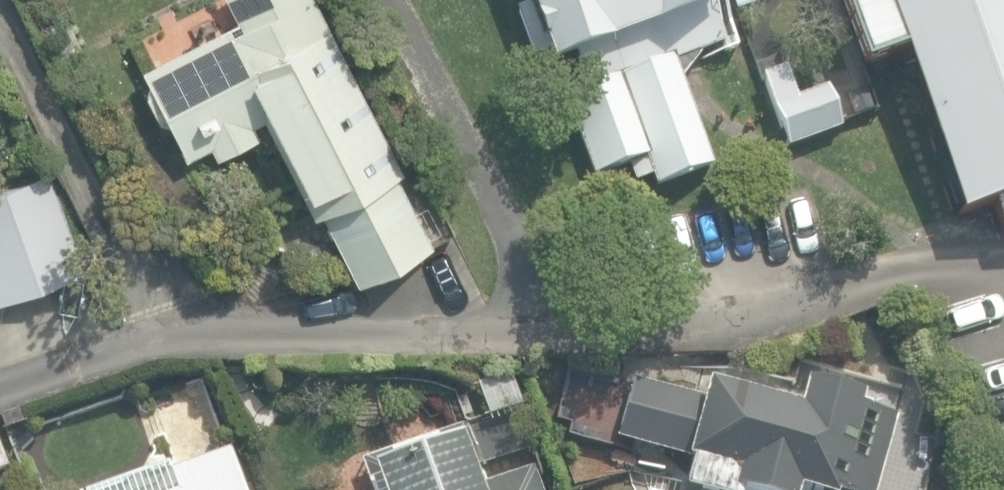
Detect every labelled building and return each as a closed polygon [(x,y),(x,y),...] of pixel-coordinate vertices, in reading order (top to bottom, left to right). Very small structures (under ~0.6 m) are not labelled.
[(356,285),(430,248),(394,178),(402,174),(313,0),(225,0),(240,27),(231,32),(229,27),(141,72),(147,85),(145,100),(157,123),(170,126),(186,158),(210,146),(217,159),(259,137),(252,125),(262,119),(313,218),(320,215),(356,285)] [(654,187),(711,166),(672,61),(735,38),(721,0),(508,0),(536,76),(548,71),(588,179),(628,164),(635,182),(651,176),(654,187)] [(732,11),(763,0),(728,0),(732,11)] [(999,229),(1003,228),(1003,0),(839,0),(861,66),(899,53),(956,219),(991,207),(999,229)] [(760,77),(786,148),(839,129),(824,87),(795,97),(784,68),(760,77)] [(794,489),(796,489),(836,489),(862,396),(804,379),(796,407),(707,382),(702,399),(630,378),(614,435),(680,454),(682,489),(794,489)] [(524,469),(491,482),(485,466),(534,447),(518,406),(370,464),(381,489),(532,489),(524,469)] [(229,450),(167,471),(174,489),(173,489),(244,489),(229,450)]
